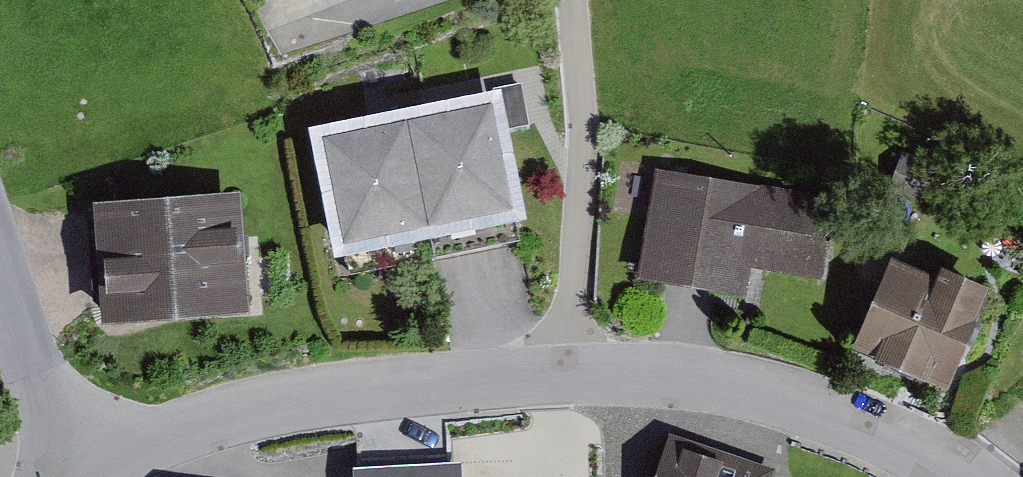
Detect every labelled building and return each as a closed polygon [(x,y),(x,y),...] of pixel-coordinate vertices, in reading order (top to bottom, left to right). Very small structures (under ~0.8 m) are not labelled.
[(501,81),(309,116),(333,248),(345,246),(349,270),(523,239),(518,214),(528,212),(513,125),(529,122),(521,80),(502,83),(501,81)] [(659,166),(640,271),(746,290),(750,264),(823,277),(837,197),(659,166)] [(901,195),(921,203),(930,182),(909,174),(901,195)] [(241,184),(95,194),(103,314),(249,304),(241,184)] [(890,248),(852,338),(948,379),(990,279),(942,258),(938,269),(890,248)] [(778,466),(670,429),(653,476),(774,476),(778,466)] [(464,455),(353,459),(353,476),(465,476),(464,455)]
